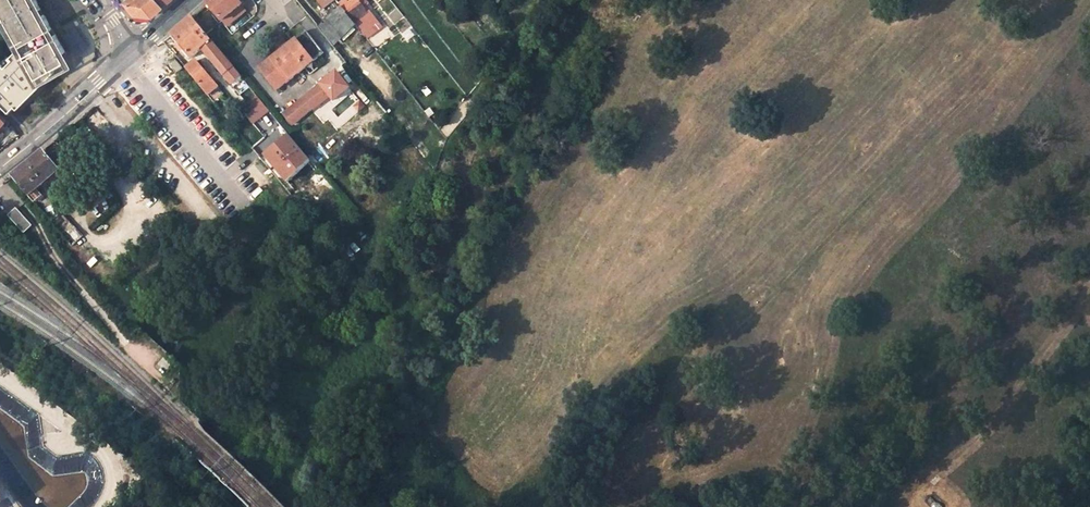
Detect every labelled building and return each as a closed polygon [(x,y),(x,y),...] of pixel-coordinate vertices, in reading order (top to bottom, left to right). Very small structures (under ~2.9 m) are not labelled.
[(10,112),(16,106),(52,70),(65,63),(61,56),(66,53),(36,0),(0,0),(0,15),(19,50),(17,51),(11,57),(13,59),(6,66),(3,64),(0,67),(0,102),(10,112)] [(135,14),(151,16),(170,0),(124,0),(135,14)] [(222,21),(240,4),(237,0),(211,0),(207,4),(222,21)] [(354,23),(338,3),(335,1),(325,8),(318,0),(305,0),(317,14),(323,10),(330,17),(327,20),(341,36),(349,29),(355,35),(360,30),(354,23)] [(338,3),(354,23),(360,30),(367,38),(382,26),(368,10),(367,11),(364,7),(367,4),(364,0),(353,0),(348,4),(345,0),(343,0),(338,3)] [(240,4),(222,21),(226,26),(245,9),(240,4)] [(438,14),(435,22),(444,26),(447,17),(438,14)] [(17,51),(19,50),(0,15),(0,21),(17,51)] [(226,59),(190,18),(171,35),(192,57),(202,48),(203,54),(224,75),(233,84),(240,77),(233,67),(226,59)] [(332,43),(341,36),(327,20),(318,27),(332,43)] [(406,41),(415,35),(410,27),(401,33),(406,41)] [(386,28),(370,37),(374,46),(391,37),(386,28)] [(323,54),(305,32),(288,47),(280,37),(269,46),(276,56),(262,68),(278,89),(280,87),(305,68),(323,54)] [(6,66),(13,59),(11,57),(3,64),(6,66)] [(182,68),(176,60),(171,64),(178,72),(182,68)] [(195,61),(185,69),(207,95),(218,86),(195,61)] [(16,106),(18,109),(55,73),(52,70),(16,106)] [(322,83),(284,114),(294,126),(332,95),(322,83)] [(256,97),(243,107),(255,122),(268,112),(256,97)] [(229,113),(224,116),(230,124),(235,120),(229,113)] [(80,120),(66,132),(54,142),(58,145),(63,142),(67,146),(70,143),(78,152),(96,136),(80,120)] [(309,161),(288,135),(264,156),(287,183),(309,161)] [(42,152),(10,177),(34,202),(42,195),(36,188),(57,170),(42,152)] [(17,209),(8,216),(24,233),(32,226),(17,209)] [(83,236),(60,213),(51,221),(73,245),(83,236)] [(165,358),(159,365),(168,372),(174,365),(165,358)]
